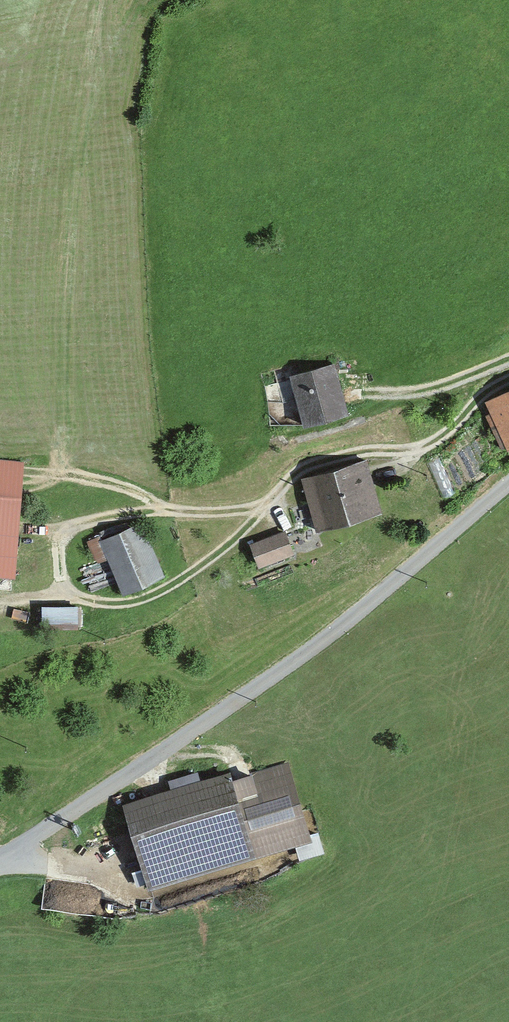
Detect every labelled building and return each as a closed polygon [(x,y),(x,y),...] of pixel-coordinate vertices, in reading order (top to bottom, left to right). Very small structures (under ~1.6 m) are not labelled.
[(350,365),(298,377),(309,425),(361,413),(350,365)] [(486,404),(508,448),(508,392),(486,404)] [(372,461),(307,480),(323,536),(389,517),(372,461)] [(0,465),(0,581),(22,583),(31,467),(0,465)] [(147,525),(107,541),(130,599),(171,582),(147,525)] [(295,537),(260,547),(267,572),(302,562),(295,537)] [(47,598),(46,617),(85,618),(85,599),(47,598)] [(238,772),(131,808),(158,887),(312,835),(289,768),(242,784),(238,772)]
